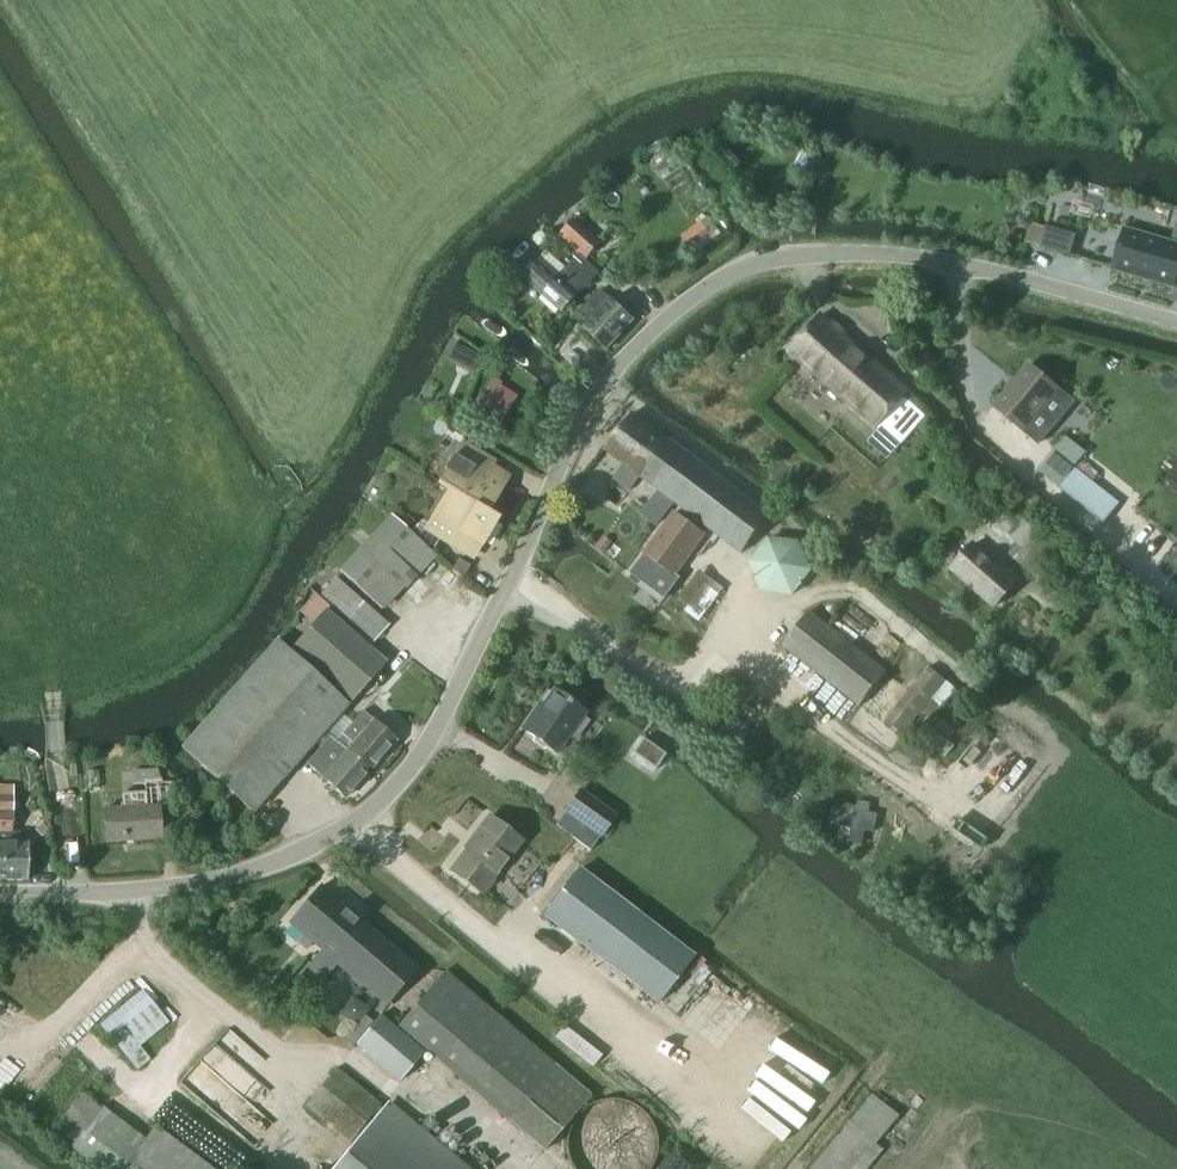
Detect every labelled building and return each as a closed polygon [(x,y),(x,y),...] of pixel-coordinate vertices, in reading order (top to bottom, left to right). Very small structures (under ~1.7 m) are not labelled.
[(816,161),(814,170),(823,172),(825,162),(816,161)] [(1076,196),(1076,199),(1071,223),(1119,230),(1122,206),(1115,205),(1116,204),(1076,196)] [(587,259),(600,244),(574,220),(560,234),(587,259)] [(700,221),(690,229),(700,241),(710,234),(700,221)] [(1046,229),(1041,248),(1069,256),(1074,237),(1046,229)] [(1113,271),(1173,289),(1176,276),(1176,245),(1125,230),(1119,251),(1115,254),(1112,262),(1114,266),(1113,271)] [(566,269),(548,252),(536,265),(525,277),(545,294),(544,296),(560,313),(581,292),(598,273),(578,256),(566,269)] [(584,309),(579,314),(589,324),(585,328),(606,350),(634,320),(611,300),(600,291),(595,297),(584,309)] [(877,429),(909,393),(821,316),(789,353),(877,429)] [(462,350),(456,362),(474,371),(480,360),(462,350)] [(1030,366),(995,408),(1040,446),(1076,404),(1030,366)] [(490,385),(477,407),(500,421),(513,400),(490,385)] [(770,517),(666,439),(633,414),(605,451),(623,465),(614,479),(630,491),(641,477),(741,554),(770,517)] [(1065,436),(1037,472),(1105,524),(1120,505),(1093,483),(1100,475),(1081,460),(1086,453),(1065,436)] [(488,513),(503,487),(486,477),(493,464),(461,444),(438,484),(448,490),(487,513),(488,513)] [(487,513),(448,490),(424,529),(457,548),(465,535),(482,545),(498,519),(488,513),(487,513)] [(645,556),(631,575),(665,599),(679,579),(675,576),(705,534),(701,531),(675,513),(645,556)] [(381,609),(418,571),(433,555),(391,516),(340,570),(381,609)] [(792,594),(810,571),(798,544),(768,542),(751,564),(763,591),(792,594)] [(994,612),(1020,583),(974,542),(948,572),(994,612)] [(463,578),(469,567),(458,560),(451,571),(463,578)] [(676,605),(687,613),(710,581),(699,572),(683,596),(676,605)] [(373,645),(390,625),(336,578),(319,598),(373,645)] [(351,701),(385,661),(326,610),(292,650),(351,701)] [(859,707),(886,673),(810,612),(783,647),(859,707)] [(183,748),(182,750),(253,813),(347,705),(285,651),(276,642),(183,748)] [(928,668),(886,721),(903,734),(920,713),(930,720),(940,708),(955,689),(945,682),(928,668)] [(557,755),(586,713),(551,691),(535,714),(532,713),(522,729),(557,755)] [(372,767),(395,741),(372,720),(363,711),(343,734),(352,743),(348,747),(372,767)] [(957,733),(942,721),(934,731),(929,727),(921,737),(946,758),(955,747),(939,734),(941,733),(950,741),(957,733)] [(345,750),(330,737),(307,763),(322,777),(345,798),(372,767),(348,747),(345,750)] [(160,782),(159,769),(132,770),(133,785),(144,784),(145,793),(122,795),(123,808),(105,810),(107,843),(162,839),(159,810),(174,809),(172,781),(160,782)] [(600,839),(616,817),(581,792),(565,813),(600,839)] [(13,803),(11,803),(11,798),(0,798),(0,833),(1,833),(1,843),(4,843),(4,858),(1,858),(1,864),(0,864),(0,880),(27,881),(28,844),(18,843),(19,834),(12,834),(13,803)] [(841,812),(838,829),(852,831),(849,846),(862,848),(865,834),(874,836),(877,817),(868,815),(870,806),(857,804),(856,809),(842,807),(841,812)] [(481,894),(485,890),(521,842),(489,817),(477,833),(479,835),(451,871),(481,894)] [(42,838),(47,833),(49,831),(46,828),(40,822),(33,829),(42,838)] [(658,1003),(694,956),(580,869),(544,916),(658,1003)] [(417,969),(321,887),(290,924),(321,950),(308,967),(324,980),(338,963),(386,1005),(417,969)] [(443,972),(396,1027),(507,1121),(545,1153),(592,1099),(443,972)] [(140,1070),(151,1060),(139,1047),(168,1023),(142,991),(100,1026),(129,1058),(140,1070)] [(377,1020),(369,1013),(351,1033),(359,1041),(355,1045),(399,1083),(424,1054),(381,1016),(377,1020)] [(563,1026),(555,1037),(592,1066),(601,1056),(563,1026)] [(377,1109),(380,1104),(336,1069),(306,1106),(350,1142),(372,1114),(376,1118),(334,1168),(460,1168),(385,1107),(381,1113),(377,1109)] [(897,1118),(871,1095),(811,1168),(855,1168),(897,1118)] [(656,1156),(656,1139),(650,1122),(638,1109),(622,1102),(604,1101),(587,1107),(575,1119),(567,1135),(567,1153),(572,1168),(650,1168),(656,1156)] [(104,1107),(73,1145),(102,1168),(113,1168),(114,1167),(139,1135),(104,1107)] [(156,1127),(124,1168),(213,1168),(156,1127)]
